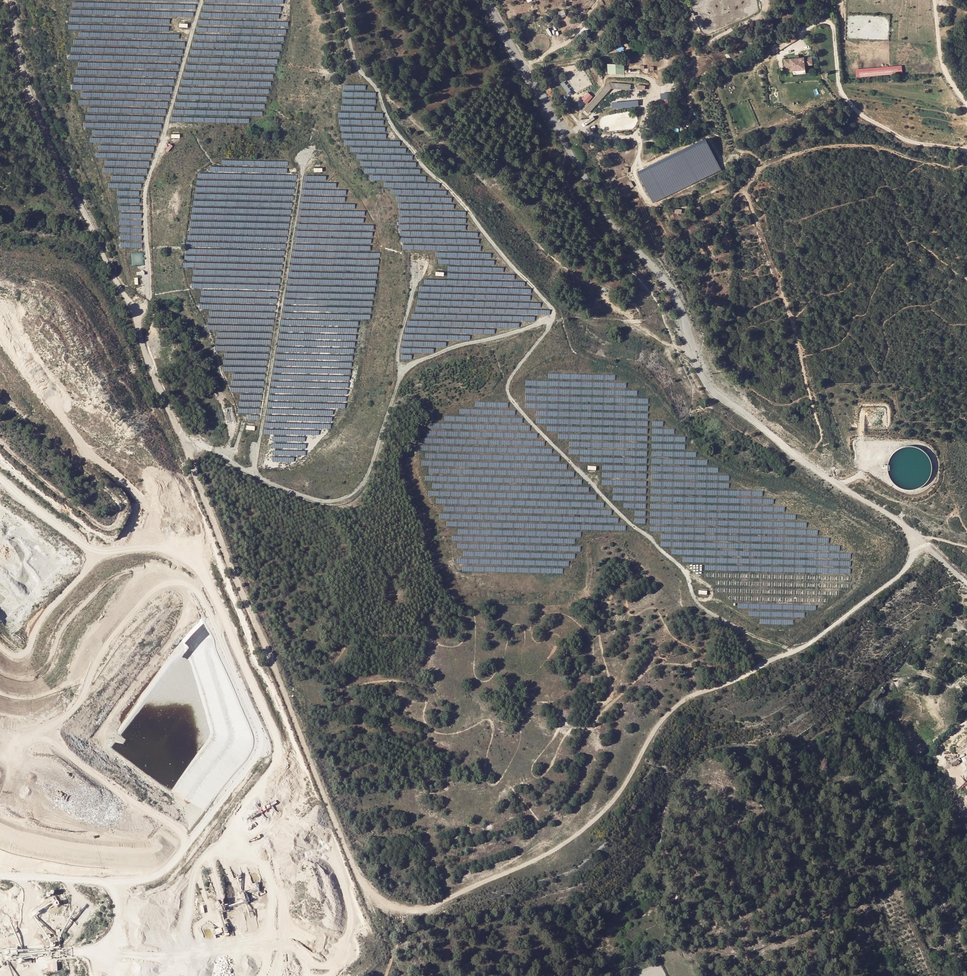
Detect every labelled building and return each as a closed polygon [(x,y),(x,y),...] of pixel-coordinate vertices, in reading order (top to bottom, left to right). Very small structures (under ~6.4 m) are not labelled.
[(786,45),(797,38),(793,33),(782,40),(786,45)] [(805,64),(813,64),(812,56),(800,57),(796,57),(785,58),(786,70),(789,70),(806,68),(805,64)] [(609,63),(609,73),(626,73),(626,63),(609,63)] [(857,68),(857,76),(904,73),(903,65),(857,68)] [(608,84),(583,109),(586,112),(610,87),(608,84)] [(586,112),(587,114),(611,88),(610,87),(586,112)] [(582,99),(587,104),(594,96),(588,91),(582,99)] [(673,98),(662,99),(664,115),(670,115),(670,110),(672,110),(672,108),(671,108),(670,105),(672,105),(672,102),(673,102),(673,98)] [(653,200),(724,172),(711,140),(640,167),(653,200)] [(133,265),(144,265),(143,252),(132,253),(133,265)] [(58,962),(48,963),(48,971),(58,971),(58,962)]
